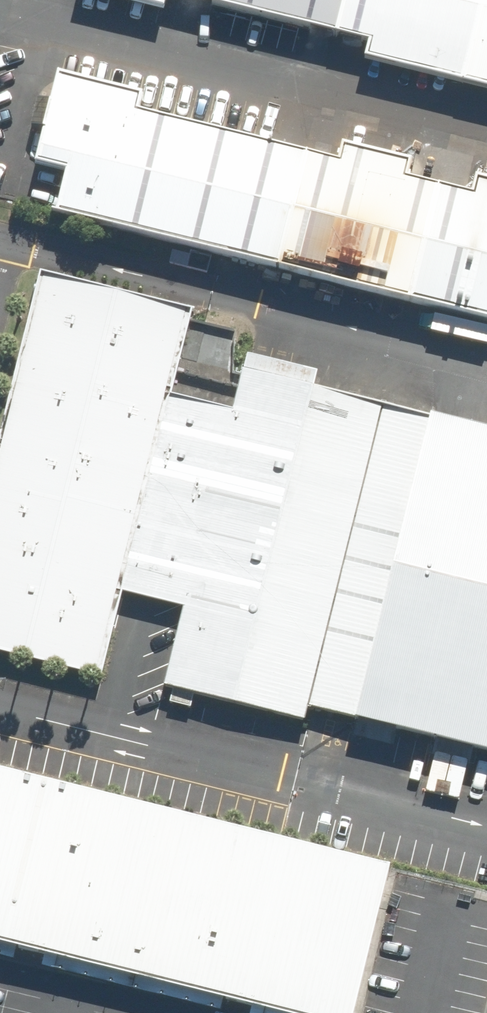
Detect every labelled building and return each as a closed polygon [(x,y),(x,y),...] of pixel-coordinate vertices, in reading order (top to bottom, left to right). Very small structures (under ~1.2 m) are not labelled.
[(379,42),(376,55),(486,82),(486,0),(206,0),(379,42)] [(65,75),(43,167),(73,175),(63,218),(486,320),(486,177),(481,196),(413,180),(418,161),(349,144),(345,162),(144,113),(148,95),(65,75)] [(305,722),(308,710),(382,406),(242,372),(233,411),(175,397),(196,312),(45,275),(0,460),(0,648),(104,673),(123,593),(187,608),(167,688),(305,722)] [(435,418),(382,406),(308,710),(360,723),(435,418)] [(360,723),(486,754),(486,431),(435,418),(360,723)] [(7,948),(46,790),(0,779),(0,946),(7,948)] [(173,821),(46,790),(7,948),(134,979),(173,821)] [(173,821),(134,979),(242,1006),(281,846),(173,821)] [(281,846),(242,1006),(270,1012),(350,1012),(386,872),(281,846)]
